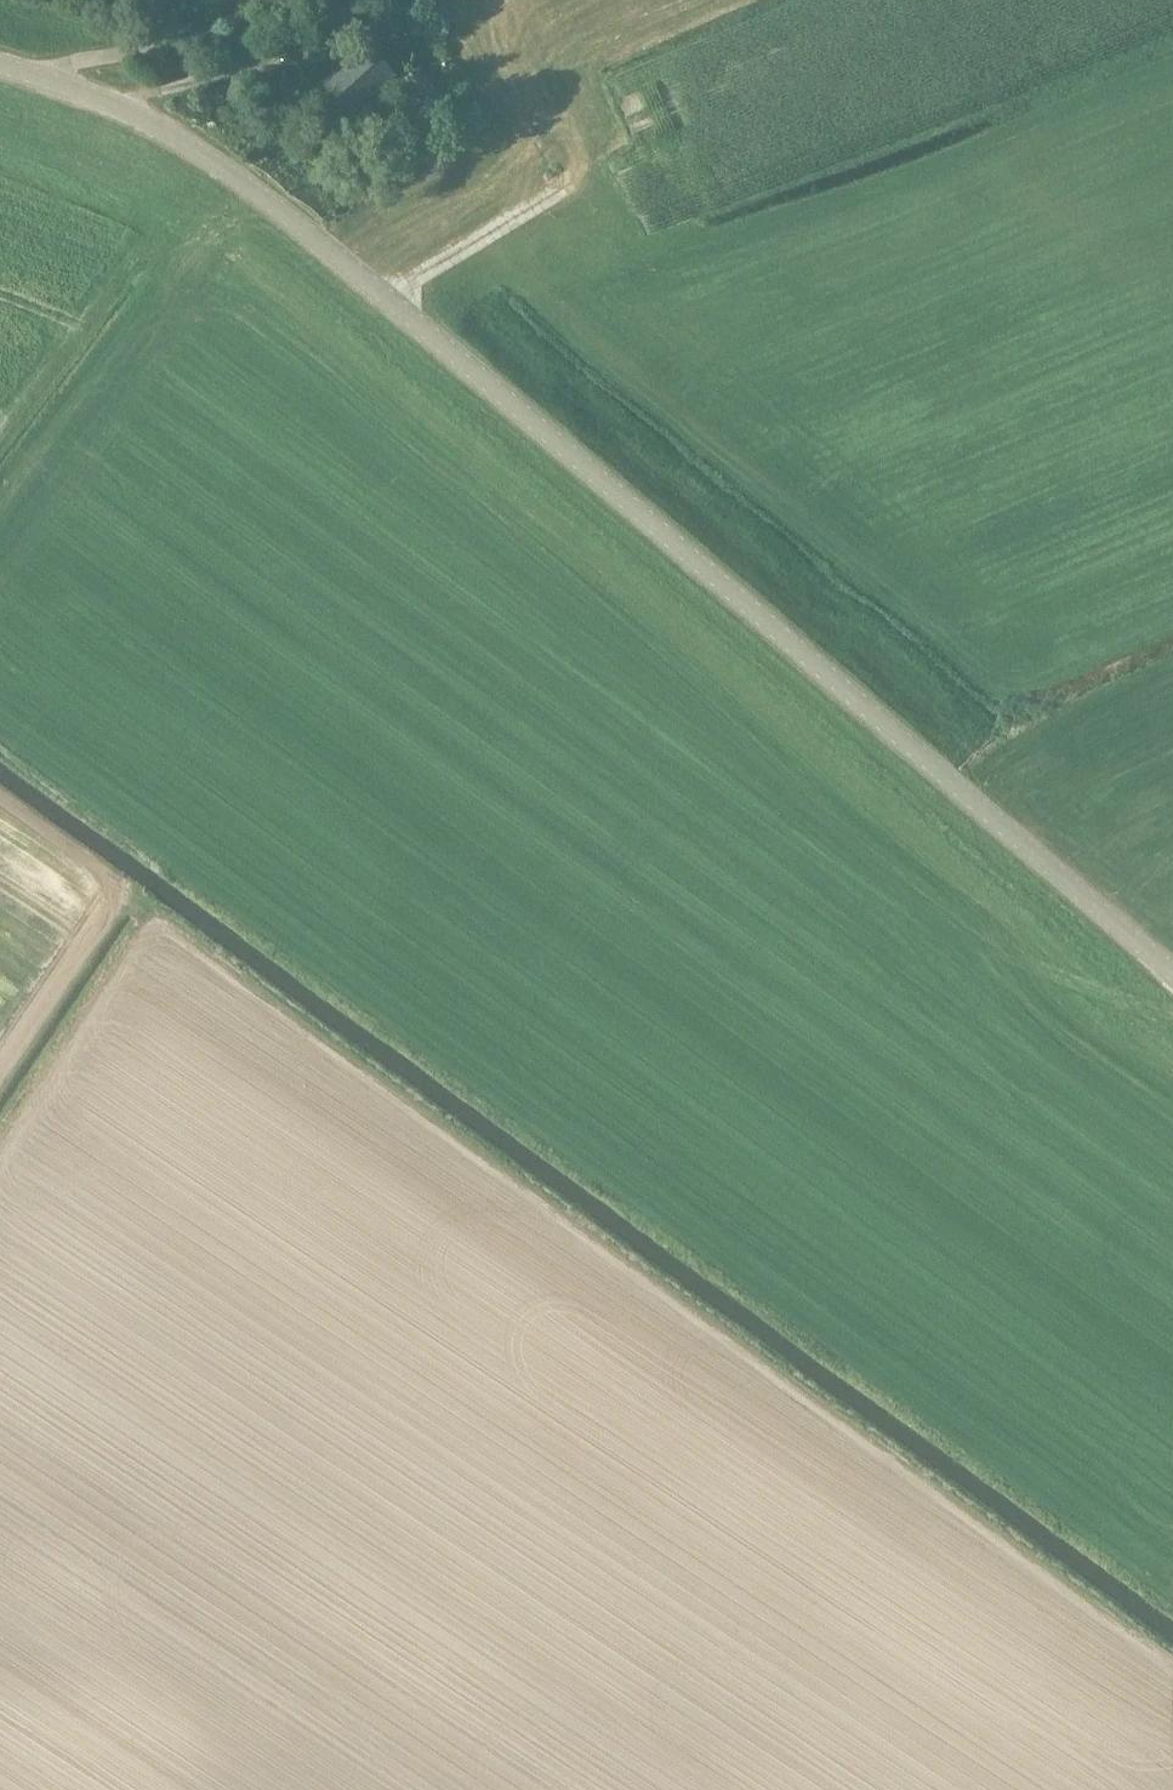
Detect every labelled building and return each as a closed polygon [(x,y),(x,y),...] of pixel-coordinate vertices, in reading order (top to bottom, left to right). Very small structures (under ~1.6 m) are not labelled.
[(370,13),(364,0),(342,0),(318,10),(327,32),(370,13)] [(355,28),(373,49),(396,28),(378,8),(355,28)] [(365,47),(322,85),(348,115),(391,77),(365,47)]
